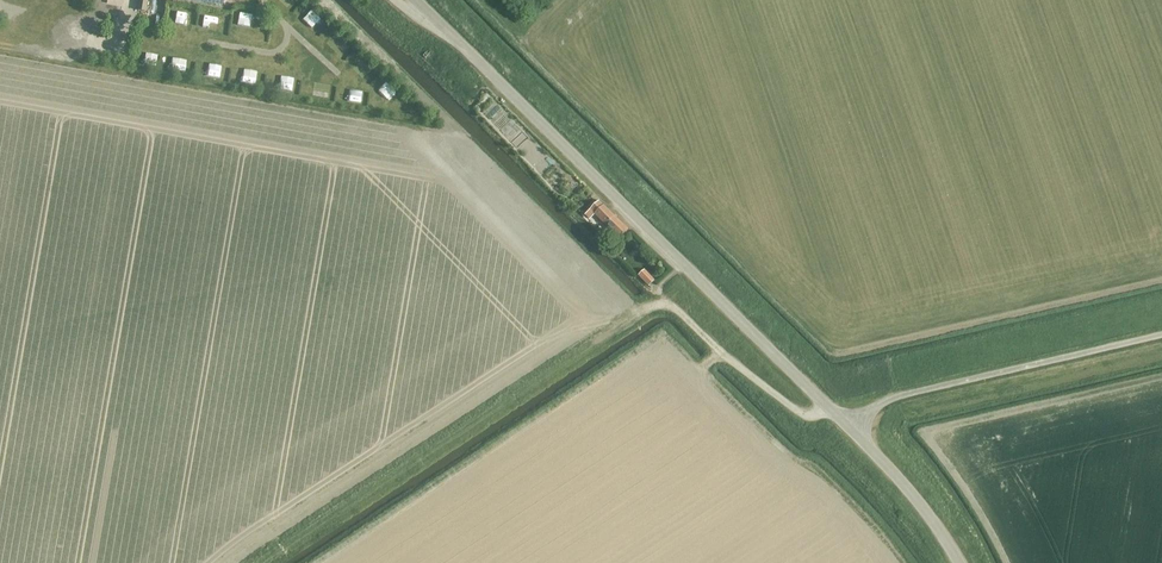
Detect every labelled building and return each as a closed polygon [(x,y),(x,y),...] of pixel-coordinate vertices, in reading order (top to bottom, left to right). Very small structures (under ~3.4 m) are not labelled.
[(136,11),(146,13),(149,0),(138,0),(136,11)] [(113,1),(110,16),(117,17),(119,3),(113,1)] [(314,3),(303,12),(315,25),(325,16),(314,3)] [(176,18),(187,19),(189,5),(178,4),(176,18)] [(206,10),(205,22),(218,24),(219,11),(206,10)] [(345,43),(350,38),(340,28),(335,33),(345,43)] [(174,57),(173,63),(186,66),(187,60),(174,57)] [(207,67),(221,70),(223,61),(210,58),(207,67)] [(245,76),(258,77),(259,65),(246,64),(245,76)] [(387,74),(378,82),(387,92),(396,84),(387,74)] [(525,125),(512,136),(518,144),(531,133),(525,125)] [(617,243),(622,238),(628,231),(598,202),(589,212),(585,215),(590,220),(594,216),(614,235),(611,238),(617,243)] [(655,281),(645,270),(639,276),(649,287),(655,281)]
